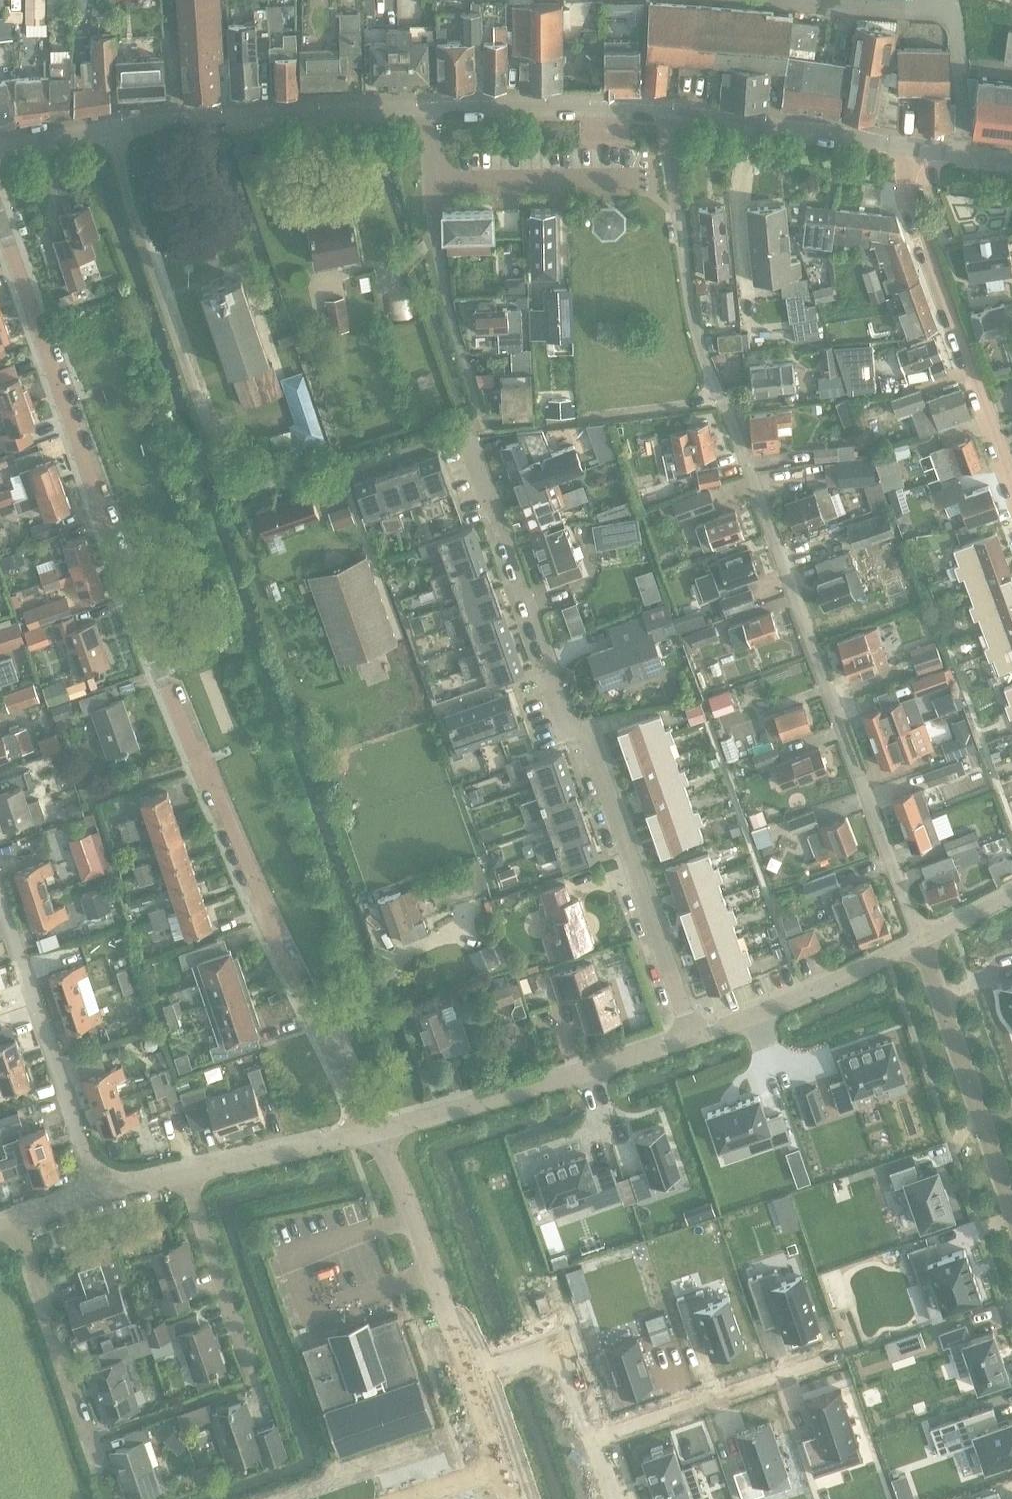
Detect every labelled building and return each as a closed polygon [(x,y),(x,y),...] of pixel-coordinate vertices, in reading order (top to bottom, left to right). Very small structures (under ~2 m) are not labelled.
[(26,14),(45,14),(45,0),(27,0),(26,14)] [(49,18),(63,18),(63,0),(49,0),(49,18)] [(103,14),(119,13),(119,0),(102,0),(103,14)] [(216,100),(221,100),(218,61),(224,60),(223,43),(224,39),(223,32),(222,11),(221,0),(178,0),(185,101),(216,100)] [(482,41),(482,13),(482,2),(462,1),(461,41),(446,41),(446,28),(437,28),(437,42),(439,89),(476,88),(474,41),(482,41)] [(677,62),(680,62),(724,65),(770,69),(786,71),(790,39),(792,21),(792,14),(793,14),(793,13),(767,12),(714,7),(701,6),(699,5),(699,6),(684,5),(684,4),(681,4),(681,5),(668,4),(669,3),(666,3),(653,2),(650,2),(649,34),(662,35),(661,51),(676,52),(677,53),(677,62)] [(563,91),(563,90),(563,62),(563,54),(563,52),(563,43),(563,23),(562,8),(564,8),(564,4),(563,4),(563,3),(562,3),(562,4),(534,4),(532,4),(507,5),(507,28),(513,28),(513,54),(520,54),(520,70),(521,90),(521,91),(563,91)] [(624,3),(603,3),(604,16),(624,15),(624,3)] [(229,25),(231,57),(257,56),(256,34),(270,34),(269,5),(253,5),(254,23),(229,25)] [(447,5),(436,6),(437,23),(447,23),(447,5)] [(17,8),(6,8),(6,16),(18,16),(17,8)] [(301,52),(302,87),(347,85),(346,63),(361,62),(360,13),(337,13),(337,14),(340,14),(341,50),(301,52)] [(0,18),(0,39),(11,37),(10,22),(5,23),(4,18),(0,18)] [(858,19),(857,25),(851,62),(843,116),(842,116),(842,118),(879,124),(880,118),(875,117),(882,68),(883,68),(890,69),(893,48),(897,22),(858,19)] [(816,42),(818,25),(792,21),(790,39),(816,42)] [(485,43),(484,89),(507,89),(507,43),(507,26),(494,26),(494,43),(485,43)] [(399,31),(401,85),(412,85),(412,77),(425,77),(428,77),(427,43),(427,28),(426,28),(426,30),(400,31),(399,31)] [(390,86),(401,85),(399,31),(398,31),(372,31),(372,29),(371,29),(372,44),(365,44),(366,67),(372,67),(373,78),(375,78),(389,78),(390,86)] [(1004,62),(1011,63),(1011,30),(1008,30),(1004,62)] [(75,76),(74,112),(74,114),(112,109),(111,83),(120,82),(121,91),(120,91),(120,94),(123,94),(138,93),(148,93),(148,92),(162,91),(162,92),(165,91),(165,89),(163,57),(117,60),(116,33),(92,36),(93,60),(82,62),(83,76),(75,76)] [(649,34),(647,60),(645,91),(666,93),(668,61),(677,62),(677,53),(676,52),(661,51),(662,35),(649,34)] [(813,59),(816,42),(790,39),(786,71),(787,71),(789,56),(813,59)] [(297,46),(291,46),(270,47),(271,58),(275,58),(276,94),(276,95),(299,94),(297,57),(297,46)] [(604,47),(604,89),(614,89),(614,87),(640,87),(641,47),(604,47)] [(879,124),(898,126),(900,93),(917,93),(920,94),(919,129),(949,129),(955,129),(955,103),(950,103),(950,94),(950,49),(893,48),(890,69),(883,68),(875,117),(880,118),(879,124)] [(51,78),(51,116),(70,115),(70,112),(74,112),(75,76),(75,62),(72,62),(72,57),(71,57),(71,50),(51,50),(51,61),(51,78)] [(257,56),(231,57),(233,97),(260,95),(257,56)] [(797,109),(839,115),(842,91),(846,64),(845,64),(846,59),(833,57),(832,62),(813,59),(789,56),(787,71),(782,107),(797,109)] [(724,65),(721,103),(768,107),(770,69),(724,65)] [(968,76),(972,126),(974,126),(973,133),(972,133),(1011,138),(1011,81),(978,77),(968,76)] [(12,79),(11,79),(15,98),(16,98),(18,108),(15,109),(17,122),(35,119),(51,116),(51,78),(12,79)] [(11,79),(8,80),(0,82),(0,125),(17,122),(15,109),(18,108),(16,98),(15,98),(11,79)] [(74,209),(62,213),(69,236),(54,241),(70,288),(85,283),(78,261),(96,255),(90,238),(98,235),(88,204),(86,205),(85,205),(82,203),(75,205),(74,209)] [(785,205),(784,205),(748,208),(751,248),(755,283),(785,280),(785,283),(783,284),(784,296),(810,294),(808,277),(802,278),(800,260),(797,260),(797,256),(790,256),(785,205)] [(725,206),(708,208),(699,209),(702,243),(705,276),(731,273),(725,206)] [(803,241),(832,245),(836,209),(807,206),(803,241)] [(526,218),(526,238),(532,238),(532,274),(556,274),(555,209),(531,210),(531,218),(526,218)] [(836,209),(832,245),(832,242),(846,243),(846,244),(860,245),(864,212),(836,209)] [(445,212),(443,212),(444,238),(448,238),(448,252),(490,251),(490,237),(494,237),(493,211),(491,211),(445,212)] [(864,212),(860,245),(871,246),(871,245),(875,246),(880,260),(878,261),(880,267),(885,265),(890,278),(883,280),(887,292),(892,290),(920,280),(896,217),(897,217),(896,216),(864,212)] [(310,224),(317,263),(359,255),(352,216),(310,224)] [(1007,235),(989,238),(989,236),(981,237),(981,239),(963,242),(967,268),(968,268),(970,281),(986,279),(988,290),(1005,288),(1003,276),(1011,275),(1011,271),(1010,261),(1011,261),(1007,235)] [(875,269),(865,272),(863,273),(873,303),(885,299),(875,269)] [(370,276),(360,277),(362,291),(372,289),(370,276)] [(231,279),(216,284),(212,286),(213,288),(203,291),(206,299),(230,370),(236,368),(267,357),(268,357),(244,286),(245,286),(242,278),(232,281),(231,279)] [(509,279),(504,285),(504,294),(526,292),(525,278),(509,279)] [(706,292),(705,280),(696,281),(697,293),(706,292)] [(920,280),(892,290),(899,311),(927,301),(920,280)] [(727,290),(721,291),(723,319),(729,318),(730,322),(736,322),(732,286),(726,286),(727,290)] [(832,286),(813,290),(816,302),(835,298),(832,286)] [(573,337),(571,289),(551,290),(553,338),(573,337)] [(72,293),(60,297),(63,305),(75,301),(72,293)] [(528,296),(517,297),(517,307),(528,307),(528,296)] [(343,297),(327,300),(333,332),(349,329),(343,297)] [(474,313),(471,315),(472,322),(474,324),(476,324),(476,331),(498,330),(499,351),(523,349),(521,309),(508,310),(508,308),(494,309),(494,301),(480,302),(480,310),(475,310),(475,313),(474,313)] [(927,301),(899,311),(908,334),(922,333),(937,328),(927,301)] [(1005,304),(971,313),(978,338),(1011,329),(1005,304)] [(814,305),(791,309),(796,343),(820,339),(814,305)] [(0,314),(0,354),(5,352),(1,341),(10,338),(2,313),(0,314)] [(720,350),(743,348),(741,333),(718,336),(720,350)] [(280,339),(278,339),(281,348),(295,343),(292,334),(284,337),(280,339)] [(897,351),(904,371),(908,382),(933,377),(947,372),(934,338),(897,351)] [(872,344),(834,346),(849,393),(876,389),(872,344)] [(270,365),(267,357),(236,368),(238,375),(234,376),(244,405),(282,392),(273,364),(270,365)] [(750,367),(753,393),(796,388),(793,363),(781,364),(750,367)] [(493,373),(476,374),(477,378),(480,386),(493,385),(493,373)] [(530,373),(502,374),(504,414),(532,413),(530,373)] [(3,409),(27,400),(19,375),(0,382),(0,409),(3,409)] [(302,375),(286,381),(301,425),(295,427),(301,443),(323,436),(302,375)] [(838,375),(819,377),(821,396),(840,394),(838,375)] [(926,406),(914,410),(922,434),(970,417),(960,389),(924,402),(926,406)] [(926,406),(924,402),(920,390),(893,400),(898,416),(926,406)] [(27,400),(3,409),(11,433),(4,435),(8,447),(31,439),(27,428),(36,424),(27,400)] [(575,405),(546,405),(546,417),(573,417),(575,417),(575,416),(575,415),(575,405)] [(750,416),(754,451),(779,448),(777,426),(791,425),(790,411),(750,416)] [(676,451),(664,453),(670,479),(684,475),(684,476),(691,474),(689,466),(696,464),(697,469),(717,464),(713,445),(715,444),(713,434),(711,435),(708,422),(688,427),(689,431),(672,434),(676,451)] [(605,423),(587,425),(600,461),(616,455),(605,423)] [(502,448),(513,478),(532,471),(538,487),(556,480),(583,470),(574,445),(552,454),(543,430),(517,432),(520,441),(502,448)] [(289,431),(272,436),(280,458),(297,453),(289,431)] [(971,437),(930,451),(940,479),(981,464),(971,437)] [(854,445),(838,447),(839,459),(855,457),(854,445)] [(900,470),(893,445),(873,451),(880,475),(900,470)] [(838,447),(814,449),(815,461),(839,459),(838,447)] [(63,484),(54,459),(45,462),(41,450),(16,458),(28,496),(38,492),(63,484)] [(438,455),(417,462),(436,516),(445,513),(439,494),(451,490),(438,455)] [(837,460),(837,461),(839,486),(875,482),(873,456),(837,460)] [(417,462),(397,470),(409,505),(420,501),(426,519),(436,516),(417,462)] [(701,487),(721,482),(718,469),(698,473),(701,487)] [(397,470),(376,477),(395,530),(404,527),(398,508),(409,505),(397,470)] [(900,470),(880,475),(884,490),(904,485),(900,470)] [(532,471),(513,478),(522,503),(541,495),(541,497),(560,490),(556,480),(538,487),(532,471)] [(395,530),(376,477),(355,484),(367,519),(379,515),(386,534),(395,530)] [(960,481),(932,491),(937,505),(944,502),(949,515),(964,510),(969,523),(999,512),(989,485),(965,494),(960,481)] [(28,496),(14,501),(18,512),(42,504),(46,517),(71,508),(63,484),(38,492),(28,496)] [(829,492),(827,486),(813,491),(810,492),(811,495),(788,503),(787,501),(786,501),(797,532),(798,531),(797,529),(823,519),(824,522),(825,522),(823,518),(837,513),(829,492)] [(14,501),(10,489),(0,492),(0,506),(14,501)] [(708,489),(673,502),(680,519),(715,507),(708,489)] [(541,495),(522,503),(531,527),(546,522),(548,526),(549,527),(564,522),(557,505),(565,503),(560,490),(541,497),(541,495)] [(311,491),(256,511),(265,536),(320,516),(311,491)] [(349,505),(329,513),(334,529),(355,522),(349,505)] [(706,521),(696,525),(704,549),(714,546),(744,536),(735,511),(706,521)] [(847,524),(856,547),(894,534),(886,511),(847,524)] [(59,530),(55,518),(31,527),(35,539),(59,530)] [(637,520),(595,527),(598,547),(641,539),(637,520)] [(544,572),(545,572),(563,566),(578,561),(564,522),(549,527),(548,526),(531,532),(544,572)] [(442,550),(445,561),(480,549),(473,528),(419,546),(423,557),(442,550)] [(954,566),(957,572),(1004,555),(996,534),(954,550),(959,564),(954,566)] [(64,543),(69,557),(55,562),(57,567),(40,573),(43,582),(60,576),(74,572),(95,564),(85,535),(64,543)] [(719,559),(709,563),(714,577),(724,574),(729,588),(730,588),(729,585),(757,575),(758,578),(759,577),(748,546),(747,547),(748,549),(720,559),(719,556),(718,557),(719,559)] [(431,579),(434,588),(488,569),(480,549),(445,561),(449,572),(431,579)] [(0,558),(3,567),(24,560),(21,551),(0,558)] [(816,581),(815,578),(814,578),(825,610),(826,609),(825,607),(853,597),(854,599),(855,599),(845,571),(854,568),(849,552),(817,563),(823,578),(816,581)] [(308,575),(340,664),(398,643),(366,555),(308,575)] [(1004,555),(957,572),(959,579),(964,577),(969,591),(1011,576),(1004,555)] [(563,566),(568,580),(583,575),(578,561),(563,566)] [(95,564),(74,572),(83,600),(105,593),(95,564)] [(488,569),(434,588),(437,597),(456,591),(460,602),(495,590),(488,569)] [(60,576),(43,582),(46,591),(63,585),(60,576)] [(969,591),(974,605),(969,606),(972,613),(1011,598),(1011,578),(1011,576),(969,591)] [(750,589),(721,599),(726,614),(755,604),(750,589)] [(445,619),(448,629),(502,610),(495,590),(460,602),(464,613),(445,619)] [(972,613),(974,620),(979,618),(984,632),(1011,621),(1011,598),(972,613)] [(45,606),(50,620),(72,613),(67,599),(45,606)] [(576,602),(562,607),(572,634),(586,629),(576,602)] [(667,603),(643,612),(645,617),(618,626),(623,642),(590,654),(596,671),(595,672),(598,680),(599,679),(602,686),(619,680),(618,677),(628,673),(629,676),(642,672),(641,668),(644,667),(647,674),(664,668),(651,631),(673,623),(677,634),(678,634),(667,603)] [(702,608),(675,617),(680,632),(707,623),(702,608)] [(502,610),(448,629),(451,638),(470,632),(474,643),(509,630),(502,610)] [(771,612),(729,627),(736,649),(779,634),(771,612)] [(101,638),(99,631),(95,622),(77,628),(73,617),(53,624),(58,640),(67,637),(79,674),(95,668),(95,670),(98,669),(98,670),(101,669),(100,667),(110,663),(109,662),(108,663),(99,638),(101,638)] [(420,618),(410,622),(414,633),(424,630),(420,618)] [(984,632),(989,645),(984,647),(987,654),(1011,644),(1011,621),(984,632)] [(0,628),(0,651),(24,644),(17,622),(0,628)] [(713,626),(690,634),(694,646),(718,638),(713,626)] [(838,641),(843,656),(842,657),(850,678),(889,664),(881,643),(883,643),(877,627),(838,641)] [(459,660),(462,670),(516,651),(509,630),(474,643),(478,654),(459,660)] [(943,665),(935,641),(911,649),(919,673),(943,665)] [(987,654),(989,660),(994,659),(999,673),(1011,668),(1011,644),(987,654)] [(516,651),(462,670),(466,679),(484,672),(489,684),(523,672),(516,651)] [(18,678),(11,657),(0,661),(0,684),(18,678)] [(913,681),(918,694),(948,683),(943,670),(913,681)] [(54,685),(47,688),(51,700),(58,698),(59,701),(86,691),(83,682),(67,688),(66,687),(56,690),(54,685)] [(34,684),(4,695),(9,711),(40,700),(34,684)] [(125,751),(129,749),(128,748),(138,745),(122,699),(110,703),(105,691),(81,699),(85,713),(93,710),(108,755),(124,750),(125,751)] [(509,694),(487,701),(500,736),(517,730),(519,736),(529,733),(524,719),(518,721),(509,694)] [(729,695),(711,701),(716,715),(734,708),(729,695)] [(900,701),(863,714),(872,740),(910,727),(925,721),(915,695),(900,701)] [(70,701),(52,708),(56,720),(74,713),(70,701)] [(487,701),(467,709),(479,744),(500,736),(487,701)] [(701,703),(686,708),(692,724),(704,720),(707,719),(701,703)] [(763,718),(771,739),(811,726),(803,705),(763,718)] [(479,744),(467,709),(446,716),(455,743),(449,745),(454,759),(464,756),(462,750),(479,744)] [(618,730),(625,751),(672,735),(670,728),(665,730),(660,715),(618,730)] [(33,750),(26,728),(20,730),(19,725),(10,728),(12,733),(0,737),(0,761),(33,750)] [(910,727),(872,740),(882,767),(919,753),(910,727)] [(969,734),(943,743),(948,758),(975,748),(969,734)] [(672,735),(625,751),(632,772),(675,757),(670,743),(675,741),(672,735)] [(731,737),(721,740),(728,762),(739,758),(731,737)] [(776,747),(753,756),(757,768),(781,759),(776,747)] [(819,748),(775,765),(783,786),(827,770),(819,748)] [(999,750),(991,753),(994,762),(1002,759),(999,750)] [(531,775),(535,786),(570,774),(562,753),(523,766),(520,759),(506,763),(512,782),(531,775)] [(675,757),(632,772),(639,792),(687,776),(684,769),(680,771),(675,757)] [(716,757),(707,760),(710,768),(719,764),(716,757)] [(925,774),(929,786),(958,775),(954,763),(925,774)] [(6,827),(31,819),(33,823),(45,818),(39,799),(27,803),(23,789),(30,787),(31,791),(35,789),(29,770),(29,769),(0,779),(0,810),(6,827)] [(520,804),(523,813),(577,794),(570,774),(535,786),(539,797),(520,804)] [(687,776),(639,792),(646,813),(689,798),(684,784),(689,782),(687,776)] [(893,798),(903,825),(931,815),(921,788),(893,798)] [(142,800),(149,823),(175,814),(167,792),(142,800)] [(577,794),(523,813),(526,822),(545,816),(549,827),(584,815),(577,794)] [(689,798),(646,813),(654,833),(701,816),(699,810),(694,811),(689,798)] [(79,801),(64,807),(69,820),(84,815),(79,801)] [(763,810),(752,814),(757,826),(768,822),(763,810)] [(813,810),(787,820),(793,834),(818,824),(813,810)] [(93,813),(83,817),(86,826),(96,823),(93,813)] [(175,814),(149,823),(157,845),(182,837),(175,814)] [(534,844),(537,854),(591,835),(584,815),(549,827),(553,838),(534,844)] [(931,815),(903,825),(913,851),(940,841),(931,815)] [(701,816),(654,833),(661,854),(704,839),(698,825),(703,823),(701,816)] [(820,830),(808,834),(818,860),(829,855),(856,845),(846,817),(819,828),(820,830)] [(119,823),(122,832),(138,827),(135,818),(119,823)] [(766,825),(752,830),(758,848),(772,842),(766,825)] [(138,827),(122,832),(126,842),(141,837),(138,827)] [(944,842),(949,854),(979,843),(974,831),(944,842)] [(591,835),(537,854),(541,863),(559,857),(563,868),(598,856),(591,835)] [(182,837),(157,845),(164,867),(190,859),(182,837)] [(956,852),(956,853),(961,866),(980,859),(975,845),(956,852)] [(76,855),(84,878),(104,871),(97,848),(76,855)] [(666,869),(673,890),(721,873),(718,867),(714,868),(709,854),(666,869)] [(951,855),(923,865),(927,877),(922,879),(932,906),(960,896),(954,879),(960,877),(956,867),(951,855)] [(1006,857),(989,866),(998,883),(1011,876),(1011,858),(1008,860),(1006,857)] [(190,859),(164,867),(171,890),(197,881),(190,859)] [(16,872),(25,900),(49,892),(43,875),(53,872),(50,861),(16,872)] [(134,867),(137,877),(153,871),(150,862),(134,867)] [(511,867),(498,872),(503,885),(516,880),(511,867)] [(467,869),(429,880),(436,903),(474,892),(467,869)] [(153,871),(137,877),(141,886),(156,881),(153,871)] [(839,885),(835,872),(803,883),(808,896),(839,885)] [(721,873),(673,890),(681,910),(723,896),(718,882),(723,880),(721,873)] [(96,877),(86,880),(90,892),(99,889),(96,877)] [(197,881),(171,890),(179,912),(205,903),(197,881)] [(832,903),(837,917),(878,901),(870,881),(853,888),(852,884),(840,888),(844,898),(832,903)] [(566,885),(543,892),(555,933),(545,936),(551,957),(592,944),(578,899),(571,901),(566,885)] [(105,889),(81,897),(88,919),(112,910),(105,889)] [(49,892),(25,900),(34,928),(68,917),(65,906),(54,909),(49,892)] [(412,923),(401,892),(378,900),(389,932),(399,929),(404,943),(429,934),(423,919),(412,923)] [(723,896),(681,910),(688,931),(735,914),(733,908),(728,909),(723,896)] [(878,901),(837,917),(842,928),(854,924),(862,944),(891,933),(889,929),(891,926),(889,922),(886,921),(885,917),(884,917),(878,901)] [(205,903),(179,912),(186,934),(212,926),(205,903)] [(149,911),(152,921),(167,916),(164,906),(149,911)] [(735,914),(688,931),(695,951),(737,936),(733,923),(737,921),(735,914)] [(797,915),(782,921),(788,936),(803,931),(797,915)] [(167,916),(152,921),(155,930),(171,925),(167,916)] [(776,926),(768,929),(771,937),(779,934),(776,926)] [(821,947),(814,929),(789,938),(797,957),(821,947)] [(737,936),(695,951),(702,972),(749,955),(747,948),(742,950),(737,936)] [(193,964),(199,983),(242,969),(238,956),(233,958),(230,949),(221,952),(217,941),(179,954),(184,967),(193,964)] [(492,943),(469,953),(477,972),(501,963),(492,943)] [(749,955),(702,972),(709,993),(752,978),(747,963),(751,962),(749,955)] [(587,1027),(601,1023),(600,1021),(619,1015),(609,984),(600,987),(592,963),(553,976),(561,1001),(577,995),(587,1027)] [(84,964),(50,975),(59,1003),(69,1031),(102,1020),(99,1009),(87,975),(84,964)] [(117,972),(120,983),(130,980),(126,969),(117,972)] [(242,969),(199,983),(206,1004),(244,991),(242,983),(246,982),(242,969)] [(130,980),(120,983),(124,994),(133,991),(130,980)] [(517,984),(509,986),(513,998),(521,995),(517,984)] [(509,985),(492,991),(497,1005),(514,999),(513,998),(509,986),(509,985)] [(244,991),(206,1004),(213,1024),(256,1010),(251,997),(247,999),(244,991)] [(163,1005),(167,1017),(177,1014),(173,1002),(163,1005)] [(441,1008),(417,1016),(428,1048),(441,1043),(445,1055),(471,1047),(461,1017),(457,1018),(453,1004),(442,1008),(441,1008)] [(256,1010),(213,1024),(220,1044),(211,1047),(215,1060),(253,1047),(249,1036),(258,1033),(255,1025),(260,1023),(256,1010)] [(177,1014),(167,1017),(171,1028),(180,1025),(177,1014)] [(23,1060),(16,1037),(0,1042),(0,1068),(23,1060)] [(846,1077),(831,1083),(841,1111),(857,1105),(854,1096),(888,1084),(891,1094),(906,1089),(903,1079),(906,1078),(892,1039),(839,1057),(846,1077)] [(188,1053),(176,1057),(180,1072),(192,1067),(188,1053)] [(0,1068),(0,1077),(5,1091),(31,1083),(23,1060),(0,1068)] [(84,1079),(93,1107),(121,1098),(115,1081),(126,1078),(122,1066),(84,1079)] [(426,1066),(419,1069),(424,1083),(431,1081),(426,1066)] [(170,1067),(159,1071),(160,1072),(163,1084),(173,1081),(175,1080),(170,1067)] [(252,1084),(230,1092),(242,1130),(265,1123),(256,1094),(267,1090),(259,1067),(247,1071),(252,1084)] [(163,1084),(160,1072),(150,1075),(154,1087),(163,1084)] [(186,1076),(176,1080),(180,1093),(181,1093),(191,1090),(186,1076)] [(163,1084),(167,1095),(170,1103),(179,1100),(173,1081),(163,1084)] [(167,1095),(163,1084),(154,1087),(158,1098),(167,1095)] [(203,1086),(191,1090),(194,1098),(199,1113),(210,1109),(220,1138),(242,1130),(230,1092),(207,1099),(203,1086)] [(816,1086),(796,1093),(806,1123),(826,1117),(816,1086)] [(183,1102),(194,1098),(191,1090),(181,1093),(180,1093),(183,1102)] [(759,1095),(707,1113),(719,1146),(769,1129),(774,1145),(791,1140),(782,1113),(767,1118),(759,1095)] [(121,1098),(93,1107),(102,1135),(140,1122),(137,1110),(126,1114),(121,1098)] [(0,1118),(0,1130),(1,1132),(22,1125),(18,1112),(0,1118)] [(0,1158),(0,1166),(1,1168),(53,1151),(46,1128),(4,1142),(8,1155),(0,1158)] [(647,1170),(631,1175),(640,1200),(656,1194),(653,1184),(680,1174),(664,1128),(635,1138),(647,1170)] [(53,1151),(1,1168),(4,1178),(31,1169),(35,1182),(61,1174),(53,1151)] [(586,1155),(537,1171),(548,1204),(587,1191),(592,1207),(622,1197),(612,1167),(593,1173),(586,1155)] [(913,1159),(889,1167),(895,1182),(906,1178),(921,1224),(952,1213),(937,1168),(919,1174),(913,1159)] [(48,1178),(35,1183),(38,1192),(39,1192),(52,1188),(48,1178)] [(710,1201),(701,1204),(705,1217),(715,1214),(710,1201)] [(186,1241),(153,1252),(168,1296),(158,1299),(163,1313),(188,1304),(184,1292),(197,1287),(189,1266),(194,1264),(186,1241)] [(936,1243),(910,1253),(921,1284),(934,1280),(944,1309),(981,1297),(965,1249),(941,1257),(936,1243)] [(86,1296),(69,1302),(80,1336),(129,1319),(116,1281),(126,1278),(118,1254),(77,1268),(86,1296)] [(566,1256),(552,1260),(555,1268),(569,1263),(566,1256)] [(777,1271),(752,1280),(767,1325),(780,1321),(787,1340),(819,1329),(802,1278),(781,1285),(777,1271)] [(703,1290),(677,1298),(692,1343),(694,1342),(692,1338),(701,1334),(703,1339),(705,1338),(712,1356),(710,1356),(711,1357),(746,1346),(746,1344),(745,1345),(729,1298),(730,1298),(730,1296),(708,1304),(703,1290)] [(536,1297),(541,1311),(550,1308),(545,1294),(536,1297)] [(149,1305),(139,1309),(144,1322),(154,1318),(149,1305)] [(664,1312),(645,1318),(654,1344),(672,1338),(664,1312)] [(197,1314),(166,1325),(170,1337),(180,1334),(199,1388),(219,1381),(216,1373),(218,1372),(218,1370),(224,1368),(209,1323),(201,1326),(197,1314)] [(305,1347),(303,1348),(304,1350),(310,1367),(309,1367),(310,1369),(317,1387),(317,1389),(318,1389),(324,1408),(324,1410),(325,1410),(339,1452),(339,1454),(342,1454),(341,1453),(433,1422),(435,1422),(434,1419),(434,1420),(419,1378),(420,1378),(419,1376),(412,1357),(413,1357),(412,1355),(411,1355),(405,1336),(405,1334),(404,1334),(399,1317),(398,1315),(396,1316),(368,1326),(367,1322),(332,1334),(333,1338),(305,1347)] [(165,1339),(159,1322),(145,1327),(151,1344),(165,1339)] [(965,1325),(941,1334),(945,1345),(950,1343),(954,1354),(965,1350),(978,1389),(1009,1378),(993,1332),(969,1341),(967,1337),(969,1336),(965,1325)] [(920,1331),(907,1336),(912,1352),(926,1347),(920,1331)] [(639,1337),(608,1347),(624,1393),(629,1391),(630,1395),(642,1391),(641,1387),(654,1382),(639,1337)] [(127,1344),(101,1353),(105,1365),(92,1369),(101,1397),(98,1398),(105,1419),(139,1408),(122,1360),(131,1357),(127,1344)] [(817,1434),(802,1439),(814,1475),(841,1466),(836,1451),(858,1443),(840,1390),(806,1401),(817,1434)] [(212,1414),(216,1424),(229,1462),(261,1451),(265,1461),(285,1454),(276,1425),(254,1433),(251,1424),(253,1423),(246,1402),(212,1414)] [(930,1428),(940,1454),(977,1442),(986,1467),(1011,1459),(1011,1460),(1011,1419),(999,1424),(993,1406),(930,1428)] [(169,1420),(158,1431),(169,1444),(181,1433),(169,1420)] [(734,1472),(743,1498),(744,1498),(764,1492),(761,1481),(787,1472),(770,1422),(737,1433),(748,1467),(734,1472)] [(116,1450),(127,1480),(122,1482),(128,1498),(134,1498),(161,1490),(152,1465),(147,1467),(139,1442),(151,1439),(147,1427),(124,1435),(128,1446),(116,1450)] [(643,1457),(658,1498),(668,1498),(688,1492),(690,1498),(693,1498),(703,1495),(693,1465),(680,1469),(672,1447),(663,1450),(662,1445),(651,1449),(652,1454),(643,1457)] [(716,1457),(701,1463),(705,1473),(719,1468),(716,1457)]
